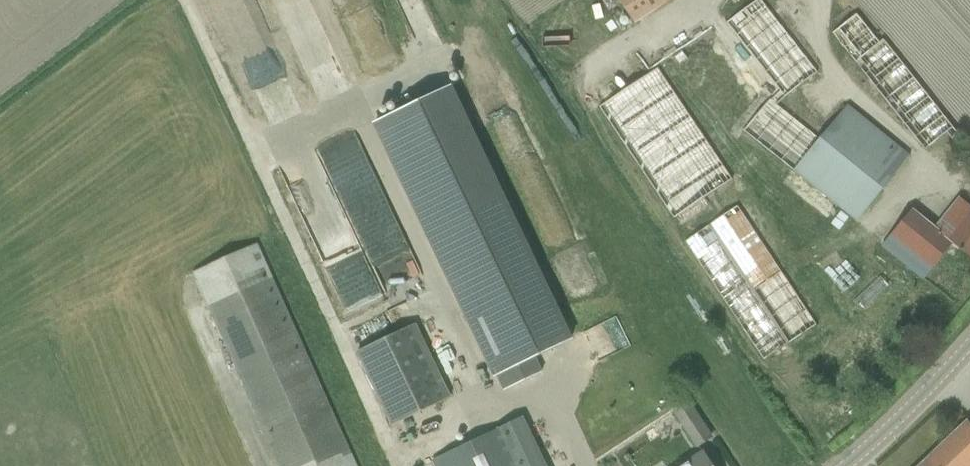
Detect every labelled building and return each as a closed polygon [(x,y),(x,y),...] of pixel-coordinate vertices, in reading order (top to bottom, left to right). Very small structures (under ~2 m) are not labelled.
[(635,24),(670,0),(617,0),(635,24)] [(724,23),(776,91),(769,98),(741,132),(791,170),(785,177),(800,189),(830,213),(835,207),(853,222),(909,154),(847,104),(817,135),(778,105),(816,72),(761,0),(754,0),(724,23)] [(952,127),(859,10),(829,34),(923,151),(946,132),(951,139),(958,134),(952,127)] [(679,224),(690,217),(708,205),(703,198),(732,179),(656,67),(596,107),(671,218),(674,216),(679,224)] [(375,121),(504,390),(541,372),(534,357),(570,340),(449,86),(375,121)] [(419,280),(380,179),(337,195),(319,149),(283,163),(339,310),(419,280)] [(908,266),(923,279),(953,243),(969,257),(969,206),(969,205),(961,197),(947,214),(935,229),(912,211),(883,246),(908,266)] [(684,241),(763,360),(816,325),(736,206),(684,241)] [(257,243),(192,272),(278,465),(356,465),(257,243)] [(837,288),(853,277),(844,265),(828,276),(837,288)] [(857,301),(865,308),(887,283),(880,276),(857,301)] [(355,352),(390,426),(449,398),(415,324),(355,352)] [(698,446),(711,437),(688,403),(675,412),(698,446)] [(434,458),(438,465),(546,465),(522,416),(434,458)] [(967,420),(919,465),(969,465),(969,424),(967,420)] [(703,452),(681,465),(712,465),(703,452)]
